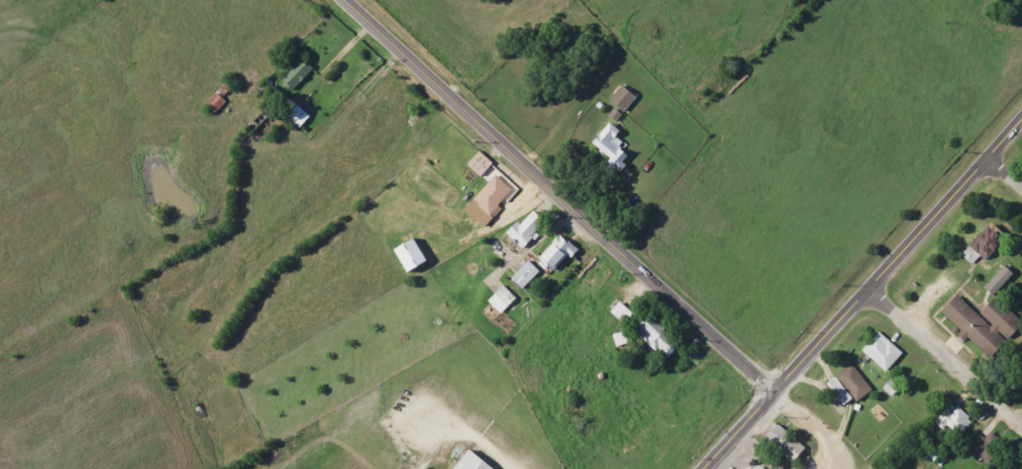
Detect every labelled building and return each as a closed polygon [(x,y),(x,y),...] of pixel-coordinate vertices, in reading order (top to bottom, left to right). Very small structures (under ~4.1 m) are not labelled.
[(310,69),(298,60),(281,80),(293,91),(310,69)] [(635,98),(621,85),(607,100),(622,113),(635,98)] [(309,117),(290,100),(279,112),(297,129),(309,117)] [(619,132),(605,122),(591,144),(608,156),(602,166),(615,175),(628,155),(623,152),(627,145),(616,137),(619,132)] [(464,165),(479,179),(492,165),(476,151),(464,165)] [(470,200),(479,209),(471,217),(481,228),(500,209),(497,205),(514,188),(498,172),(470,200)] [(543,223),(530,211),(517,225),(513,222),(502,233),(519,248),(543,223)] [(981,260),(1003,236),(987,222),(966,246),(981,260)] [(533,260),(549,275),(572,249),(557,234),(533,260)] [(538,273),(526,261),(508,278),(520,291),(538,273)] [(991,296),(1010,274),(1000,266),(981,287),(991,296)] [(500,315),(515,298),(500,285),(485,302),(500,315)] [(975,315),(953,294),(937,311),(959,331),(957,333),(985,358),(1002,339),(1003,340),(1018,323),(991,297),(975,315)] [(608,312),(616,319),(625,309),(617,302),(608,312)] [(664,359),(679,341),(645,313),(634,327),(645,336),(641,340),(664,359)] [(901,354),(877,332),(859,351),(883,373),(901,354)] [(871,390),(850,363),(834,376),(855,402),(871,390)] [(889,397),(898,387),(889,379),(880,388),(889,397)] [(971,421),(956,407),(950,414),(945,409),(934,423),(942,430),(946,426),(958,437),(971,421)] [(795,457),(803,448),(775,423),(767,432),(795,457)] [(964,447),(987,464),(1002,443),(987,432),(982,439),(974,433),(964,447)] [(468,451),(453,468),(489,468),(468,451)]
